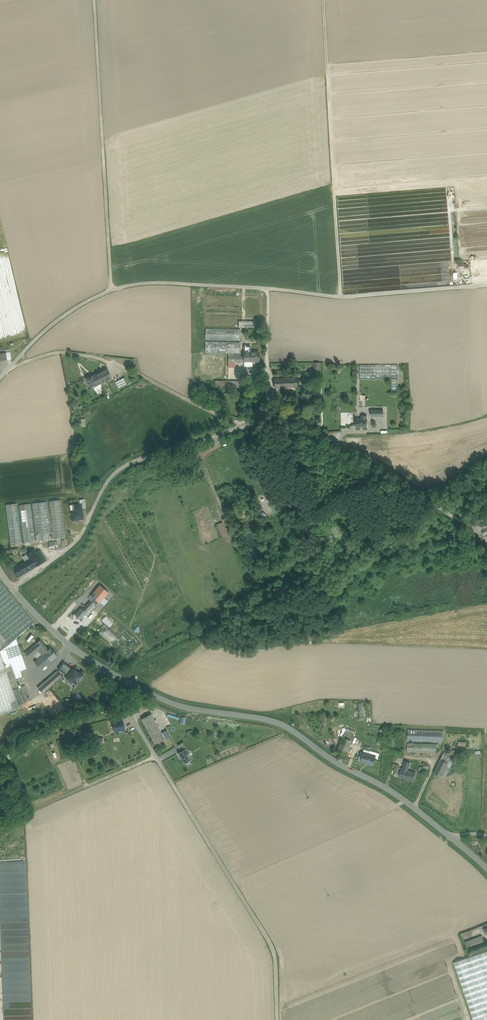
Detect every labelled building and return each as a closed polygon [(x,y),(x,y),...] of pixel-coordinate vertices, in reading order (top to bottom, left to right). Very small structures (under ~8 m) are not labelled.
[(260,296),(206,296),(205,327),(260,328),(260,296)] [(240,329),(205,328),(205,340),(240,340),(240,329)] [(240,342),(205,341),(205,353),(228,353),(240,353),(240,342)] [(250,346),(244,346),(244,356),(244,361),(253,361),(259,361),(259,352),(250,352),(250,346)] [(240,353),(228,353),(228,361),(233,361),(244,361),(244,356),(240,356),(240,353)] [(398,364),(360,364),(360,378),(398,378),(398,364)] [(107,368),(93,375),(98,385),(112,378),(107,368)] [(93,375),(86,378),(91,388),(98,385),(93,375)] [(297,378),(274,379),(275,388),(284,387),(284,391),(288,391),(288,387),(298,386),(297,378)] [(124,379),(116,382),(119,388),(126,384),(124,379)] [(361,418),(356,418),(356,427),(367,428),(367,418),(361,418)] [(60,500),(49,501),(54,539),(65,538),(60,500)] [(51,536),(47,501),(32,503),(35,530),(36,541),(52,539),(51,537),(52,537),(52,536),(51,536)] [(17,503),(6,505),(11,545),(22,543),(17,503)] [(31,503),(19,505),(24,543),(35,541),(31,503)] [(80,504),(70,505),(73,520),(83,519),(82,508),(81,504),(80,504)] [(217,525),(223,539),(228,536),(222,522),(217,525)] [(57,541),(44,543),(45,549),(58,547),(57,541)] [(36,552),(34,549),(26,554),(29,559),(35,567),(42,562),(36,552)] [(46,560),(40,550),(36,552),(42,562),(46,560)] [(29,559),(13,569),(18,577),(35,567),(29,559)] [(16,638),(34,623),(0,581),(0,651),(3,659),(9,657),(18,684),(24,681),(20,670),(26,668),(16,638)] [(100,603),(108,592),(99,585),(91,596),(100,603)] [(90,600),(83,609),(86,612),(94,603),(90,600)] [(86,612),(80,619),(81,620),(83,621),(97,606),(94,603),(86,612)] [(83,609),(81,607),(75,614),(80,619),(86,612),(83,609)] [(139,644),(102,611),(90,625),(127,657),(139,644)] [(75,614),(74,613),(68,620),(76,626),(81,620),(75,614)] [(50,648),(42,638),(37,643),(41,648),(38,650),(42,655),(50,648)] [(37,643),(25,653),(29,658),(38,650),(41,648),(37,643)] [(42,655),(34,662),(41,669),(57,655),(51,648),(50,648),(42,655)] [(26,706),(24,702),(19,687),(18,684),(9,657),(3,659),(0,651),(0,715),(26,706)] [(68,676),(73,668),(64,661),(58,669),(68,676)] [(68,676),(67,677),(76,684),(83,675),(73,668),(68,676)] [(57,671),(38,688),(43,693),(62,676),(57,671)] [(25,685),(19,687),(24,702),(30,700),(25,685)] [(151,713),(142,719),(146,728),(156,722),(151,713)] [(123,719),(112,721),(115,732),(125,730),(123,719)] [(162,733),(156,722),(146,728),(155,744),(165,739),(162,733)] [(356,732),(347,728),(344,734),(353,738),(356,732)] [(443,730),(408,729),(408,741),(442,742),(443,730)] [(352,740),(343,737),(337,751),(346,754),(352,740)] [(183,743),(178,746),(180,751),(186,748),(183,743)] [(436,744),(408,743),(407,752),(436,753),(436,744)] [(180,751),(178,753),(184,764),(192,759),(186,748),(180,751)] [(376,755),(364,752),(361,761),(373,765),(376,755)] [(3,756),(5,762),(12,759),(10,754),(3,756)] [(440,759),(449,763),(451,758),(443,754),(440,759)] [(454,760),(451,758),(449,763),(445,770),(448,771),(454,760)] [(440,759),(434,773),(442,777),(445,770),(449,763),(440,759)] [(404,765),(403,768),(402,768),(399,777),(405,779),(408,770),(409,768),(410,762),(405,761),(404,763),(404,765)] [(416,772),(408,770),(405,779),(413,781),(416,772)] [(0,862),(0,886),(9,886),(9,880),(17,880),(17,885),(27,885),(26,862),(0,862)] [(482,935),(465,941),(468,951),(486,944),(482,935)] [(453,962),(473,1019),(486,1019),(486,951),(453,962)]
